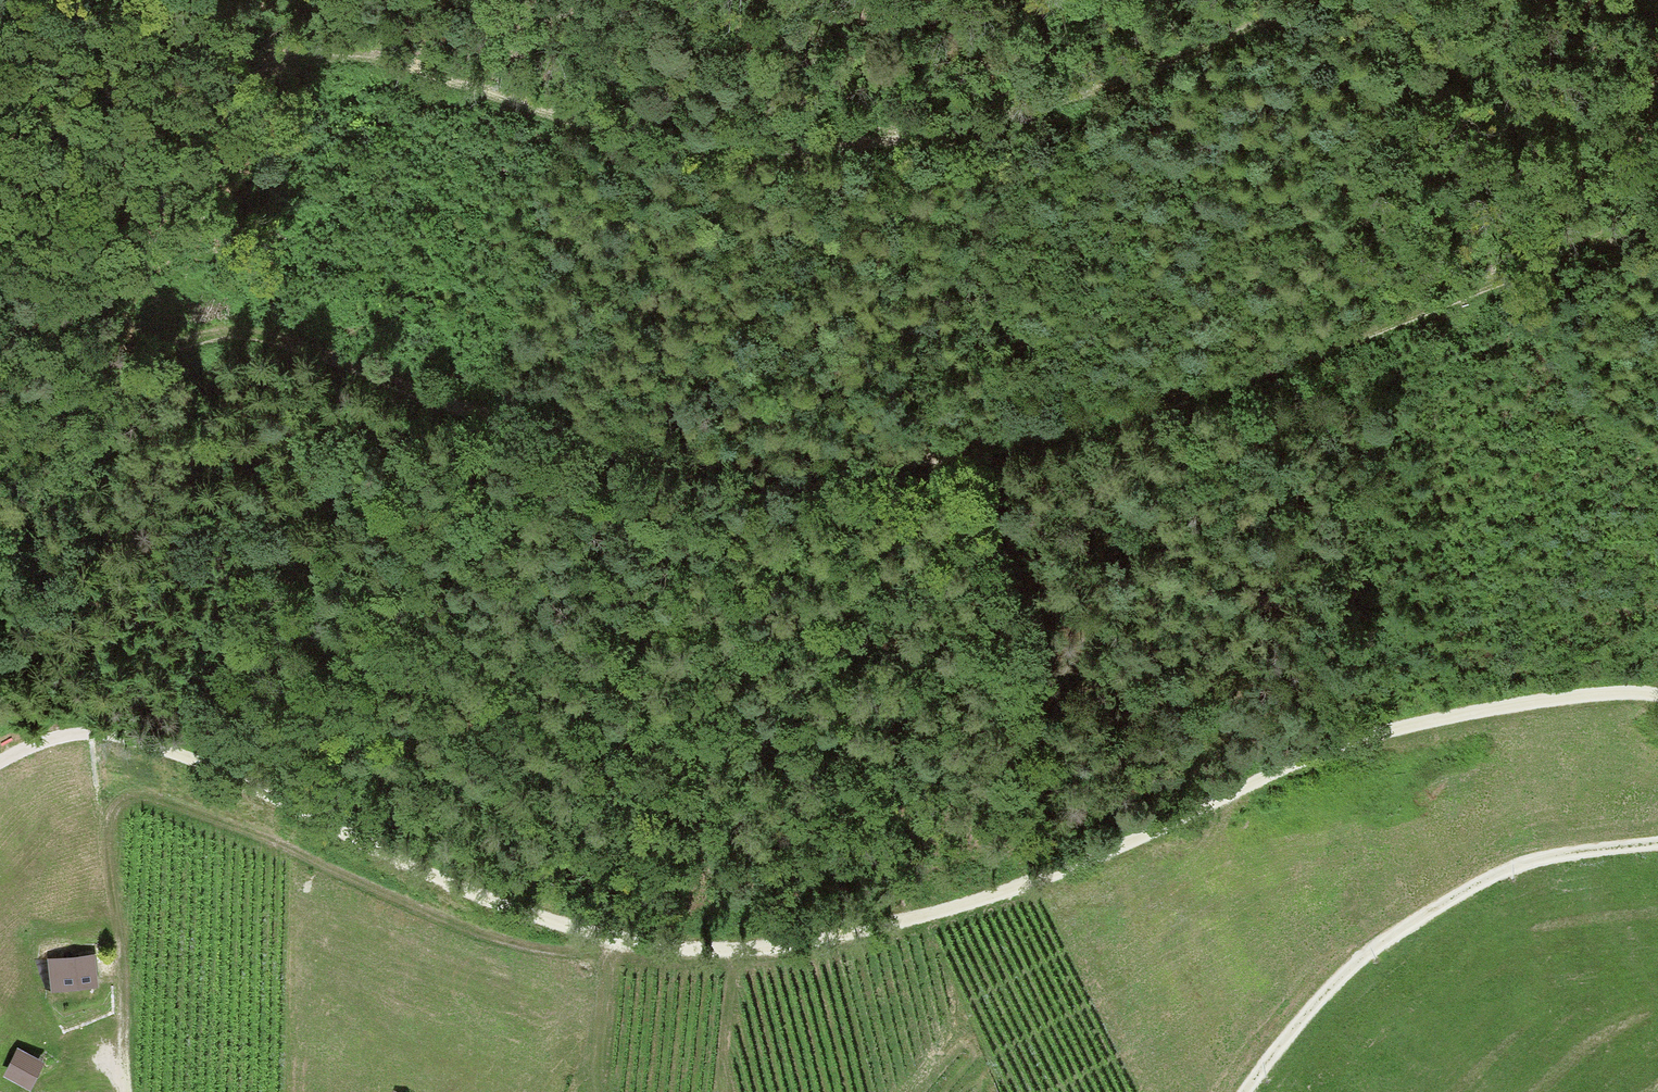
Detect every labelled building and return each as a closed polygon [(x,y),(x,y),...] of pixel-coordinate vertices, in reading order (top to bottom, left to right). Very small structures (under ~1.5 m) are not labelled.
[(88,960),(57,963),(59,991),(90,988),(88,960)] [(35,1064),(11,1054),(2,1075),(26,1085),(35,1064)]
